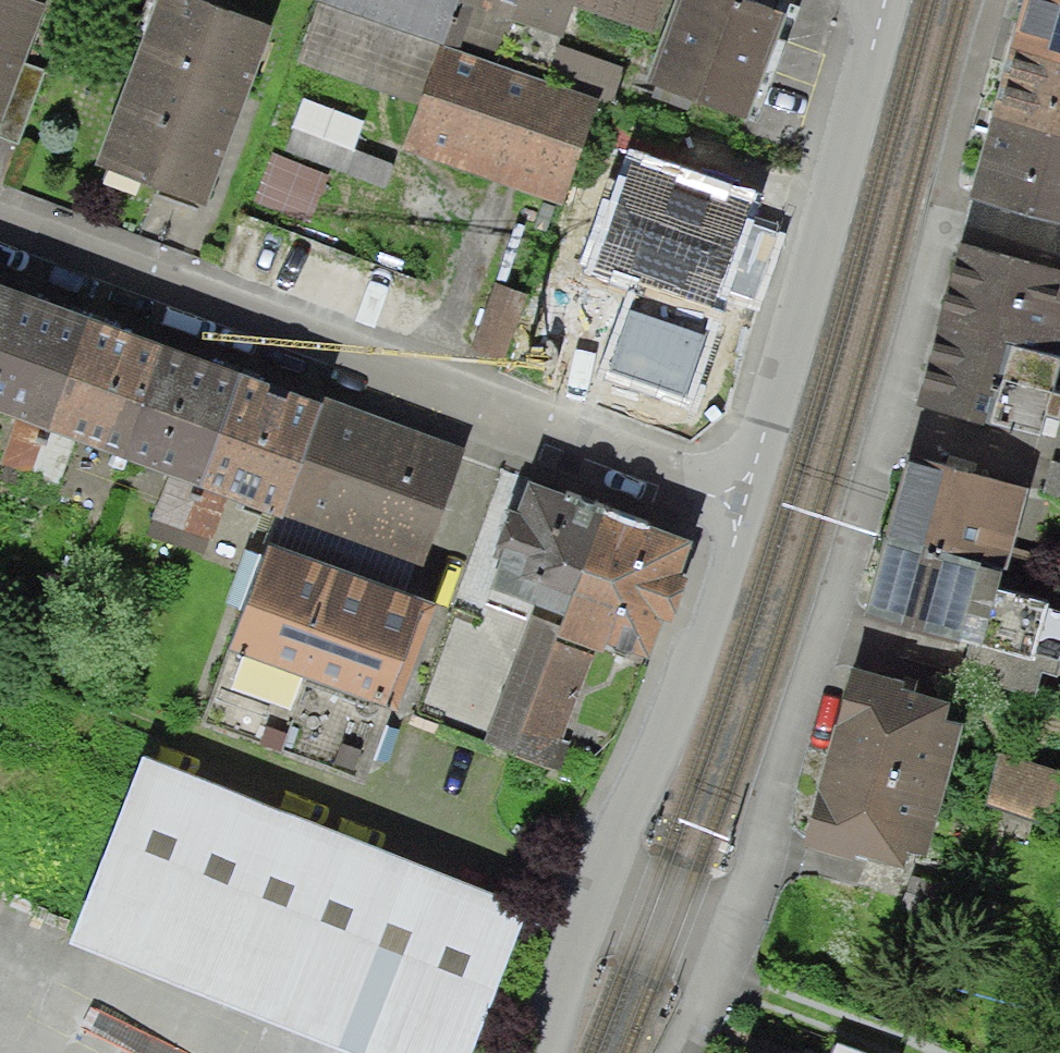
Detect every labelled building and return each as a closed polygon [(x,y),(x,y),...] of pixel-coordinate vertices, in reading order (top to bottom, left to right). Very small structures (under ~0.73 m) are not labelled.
[(9,126),(49,9),(22,0),(0,0),(0,123),(9,126)] [(229,204),(286,30),(195,0),(178,0),(123,170),(229,204)] [(315,7),(444,55),(465,0),(318,0),(315,7)] [(576,35),(588,0),(476,0),(576,35)] [(661,80),(762,111),(796,3),(786,0),(687,0),(661,80)] [(985,195),(1059,216),(1059,0),(1040,0),(985,195)] [(454,52),(418,150),(564,203),(599,105),(454,52)] [(650,158),(608,271),(724,313),(765,201),(650,158)] [(1059,359),(1059,269),(968,248),(948,332),(1059,359)] [(3,394),(41,295),(0,282),(0,393),(3,394)] [(3,394),(75,422),(113,319),(41,295),(3,394)] [(75,422),(147,450),(185,347),(113,319),(75,422)] [(948,332),(931,407),(1059,436),(1059,432),(1059,359),(948,332)] [(147,450),(219,478),(256,375),(185,347),(147,450)] [(219,478),(291,505),(286,518),(420,567),(464,447),(330,398),(328,402),(256,375),(219,478)] [(902,541),(1016,569),(1035,489),(921,462),(902,541)] [(564,627),(606,512),(538,487),(495,601),(564,627)] [(606,512),(564,627),(660,662),(703,548),(606,512)] [(1016,569),(902,541),(885,614),(999,641),(1016,569)] [(451,607),(280,547),(244,649),(415,709),(451,607)] [(598,657),(527,633),(491,744),(562,768),(598,657)] [(1059,661),(972,642),(964,681),(1050,699),(1059,661)] [(958,702),(866,666),(820,840),(934,874),(971,737),(958,702)] [(1051,767),(1001,758),(991,812),(1041,821),(1051,767)] [(152,762),(80,948),(354,1052),(487,1052),(541,910),(152,762)]
